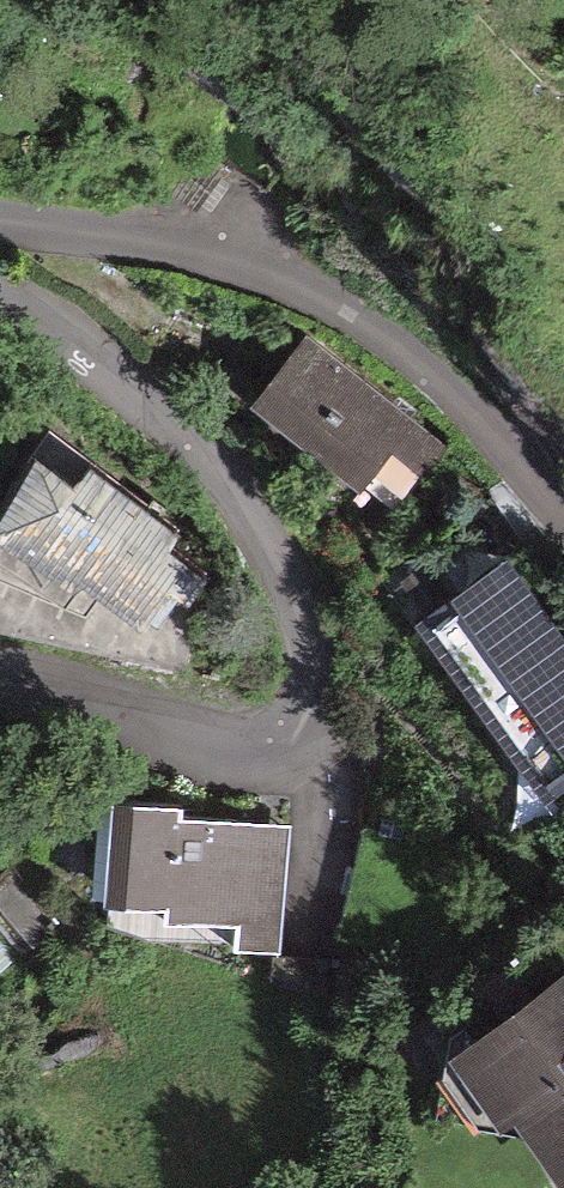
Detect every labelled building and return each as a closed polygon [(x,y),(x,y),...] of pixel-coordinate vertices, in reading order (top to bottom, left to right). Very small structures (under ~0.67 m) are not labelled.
[(305,339),(260,395),(395,503),(440,447),(305,339)] [(61,469),(6,559),(142,643),(198,553),(61,469)] [(427,617),(549,784),(563,773),(563,634),(509,558),(427,617)] [(173,799),(108,796),(104,894),(163,896),(162,912),(233,915),(232,946),(279,948),(285,822),(172,816),(173,799)] [(442,1055),(492,1131),(514,1117),(560,1186),(563,1183),(563,974),(442,1055)]
